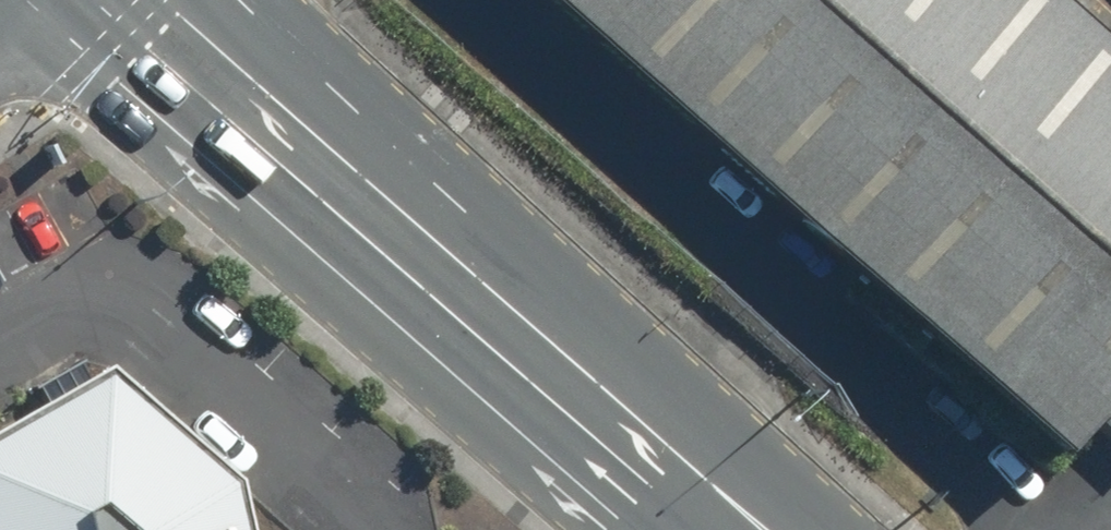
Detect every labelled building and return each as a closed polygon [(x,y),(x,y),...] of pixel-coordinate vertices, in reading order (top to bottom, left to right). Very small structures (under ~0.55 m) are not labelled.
[(1046,453),(1082,413),(1110,439),(1110,64),(1038,0),(528,0),(1046,453)] [(229,478),(98,365),(0,419),(0,529),(240,529),(229,478)]
